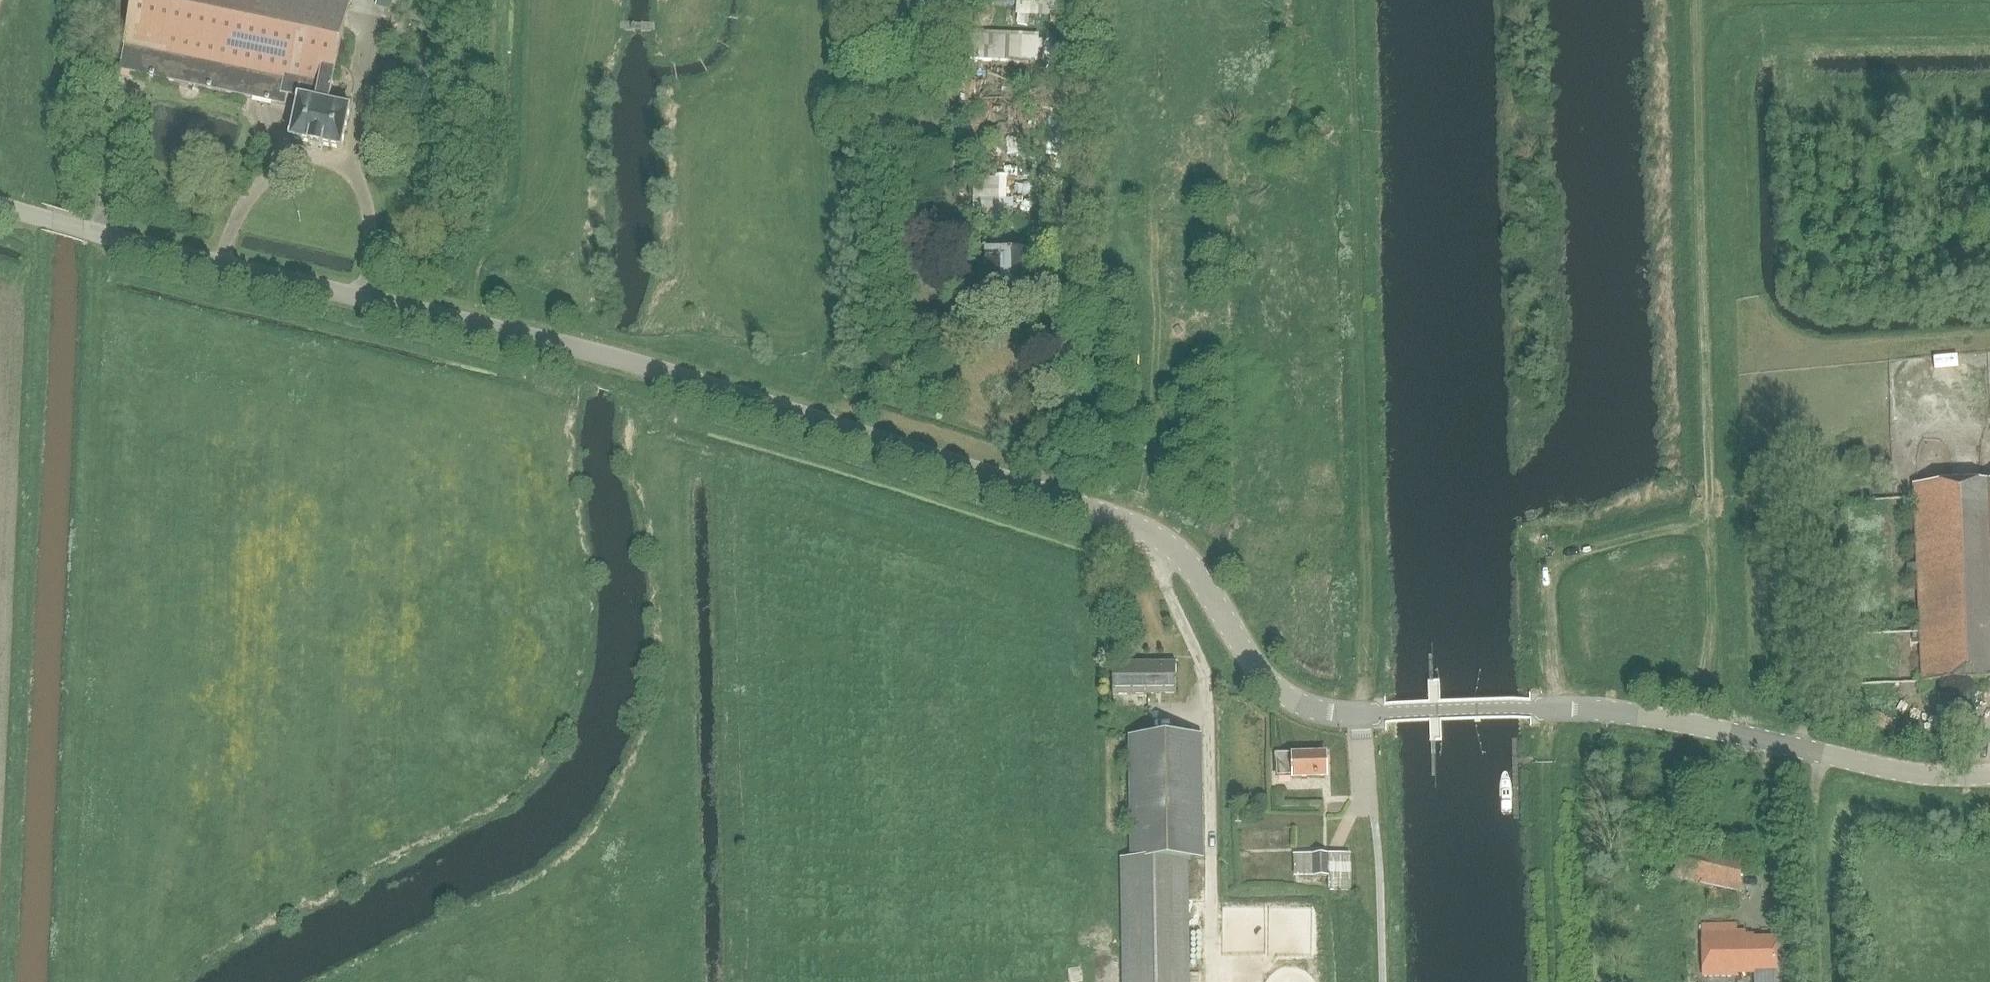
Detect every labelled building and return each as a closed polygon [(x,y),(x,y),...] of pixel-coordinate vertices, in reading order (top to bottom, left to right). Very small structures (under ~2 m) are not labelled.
[(340,0),(133,0),(118,71),(285,107),(287,95),(300,98),(291,137),(342,148),(351,106),(330,102),(352,3),(340,0)] [(380,7),(391,9),(393,0),(381,0),(380,7)] [(1038,64),(1039,39),(971,36),(970,61),(1038,64)] [(986,282),(1031,283),(1032,247),(987,246),(986,282)] [(1913,484),(1922,683),(1989,680),(1989,481),(1913,484)] [(1112,696),(1175,695),(1175,662),(1112,663),(1112,696)] [(1186,859),(1203,859),(1202,736),(1129,737),(1130,858),(1121,859),(1123,981),(1188,981),(1186,859)] [(1277,776),(1325,776),(1325,754),(1277,754),(1277,776)] [(1741,893),(1740,857),(1678,844),(1671,878),(1741,893)] [(1352,892),(1351,853),(1297,855),(1297,876),(1330,875),(1331,893),(1352,892)] [(1752,969),(1775,969),(1775,939),(1752,939),(1752,936),(1735,936),(1735,924),(1703,925),(1704,977),(1736,976),(1736,972),(1752,972),(1752,969)] [(1752,972),(1752,981),(1776,981),(1775,969),(1752,969),(1752,972)]
